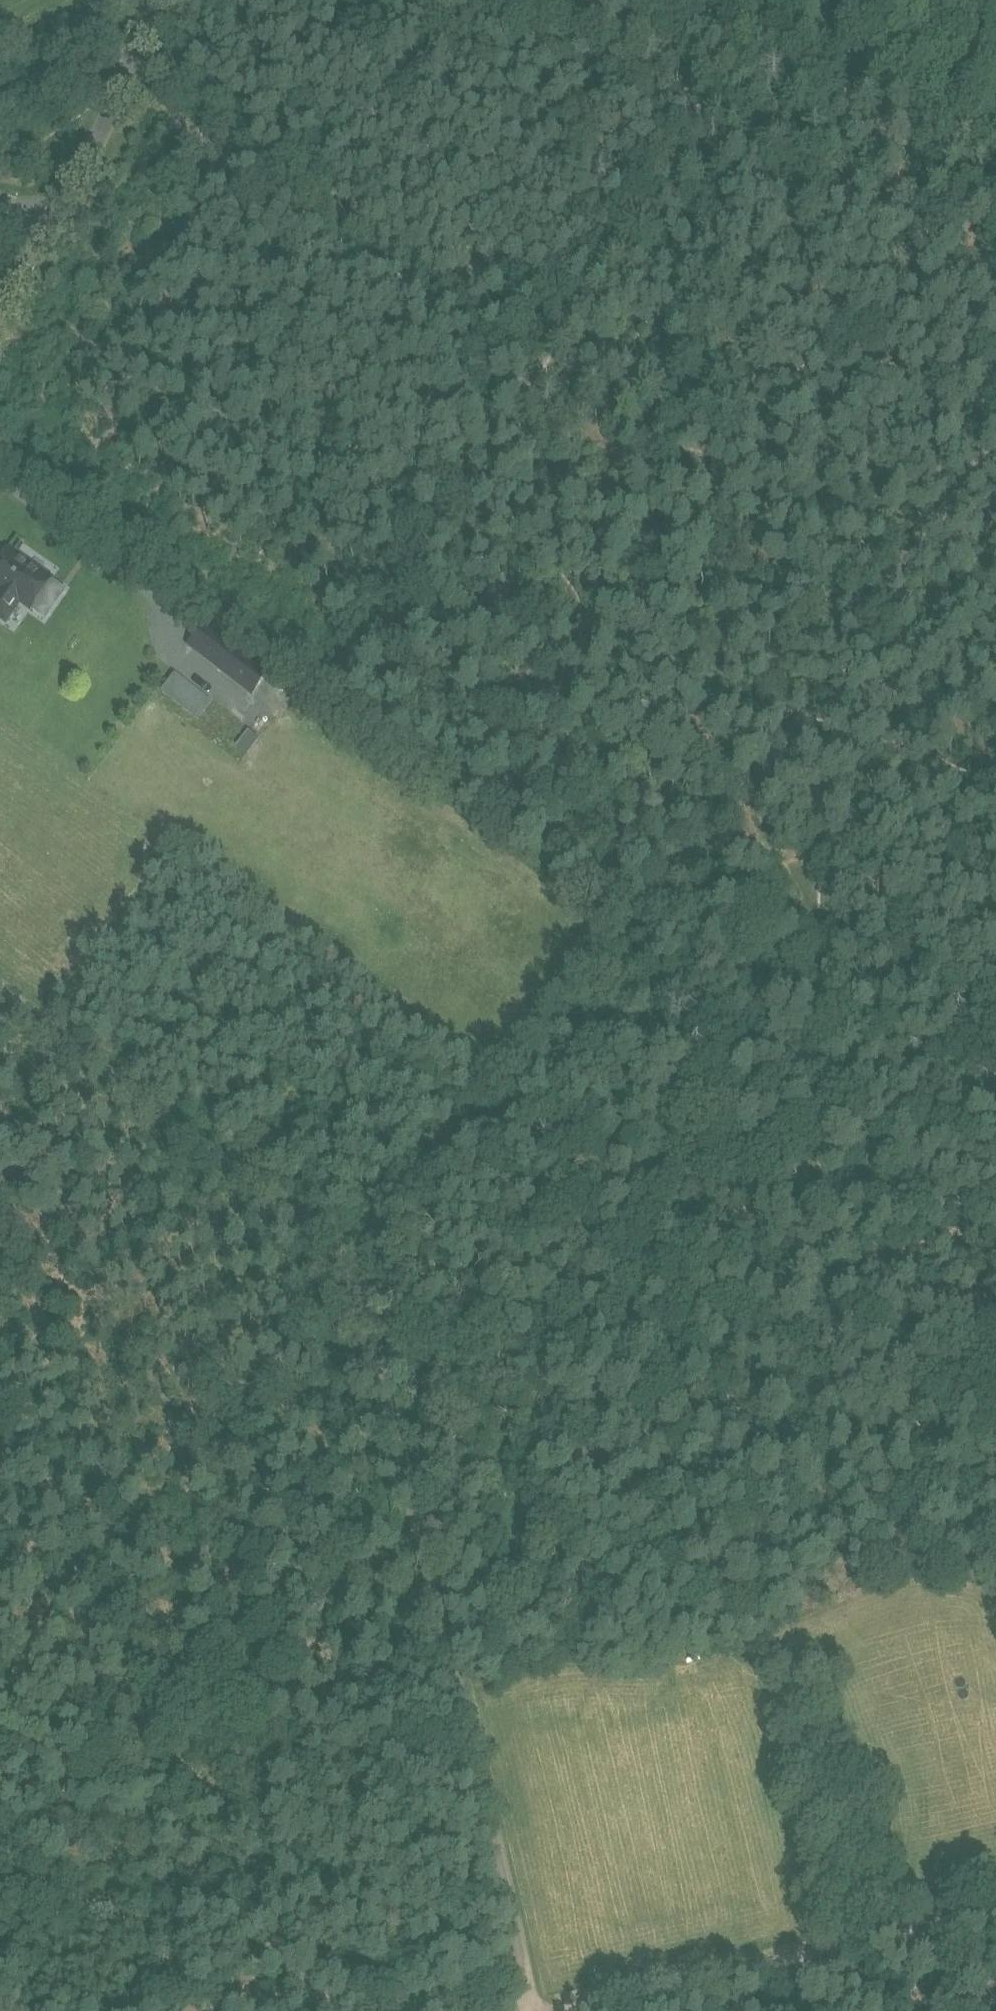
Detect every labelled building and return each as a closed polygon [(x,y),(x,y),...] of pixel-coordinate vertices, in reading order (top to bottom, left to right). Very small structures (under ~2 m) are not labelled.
[(10,547),(0,561),(0,587),(0,616),(7,621),(20,601),(31,609),(51,580),(53,577),(10,547)] [(51,580),(31,609),(45,618),(65,590),(51,580)] [(190,643),(253,692),(270,670),(207,621),(190,643)]
